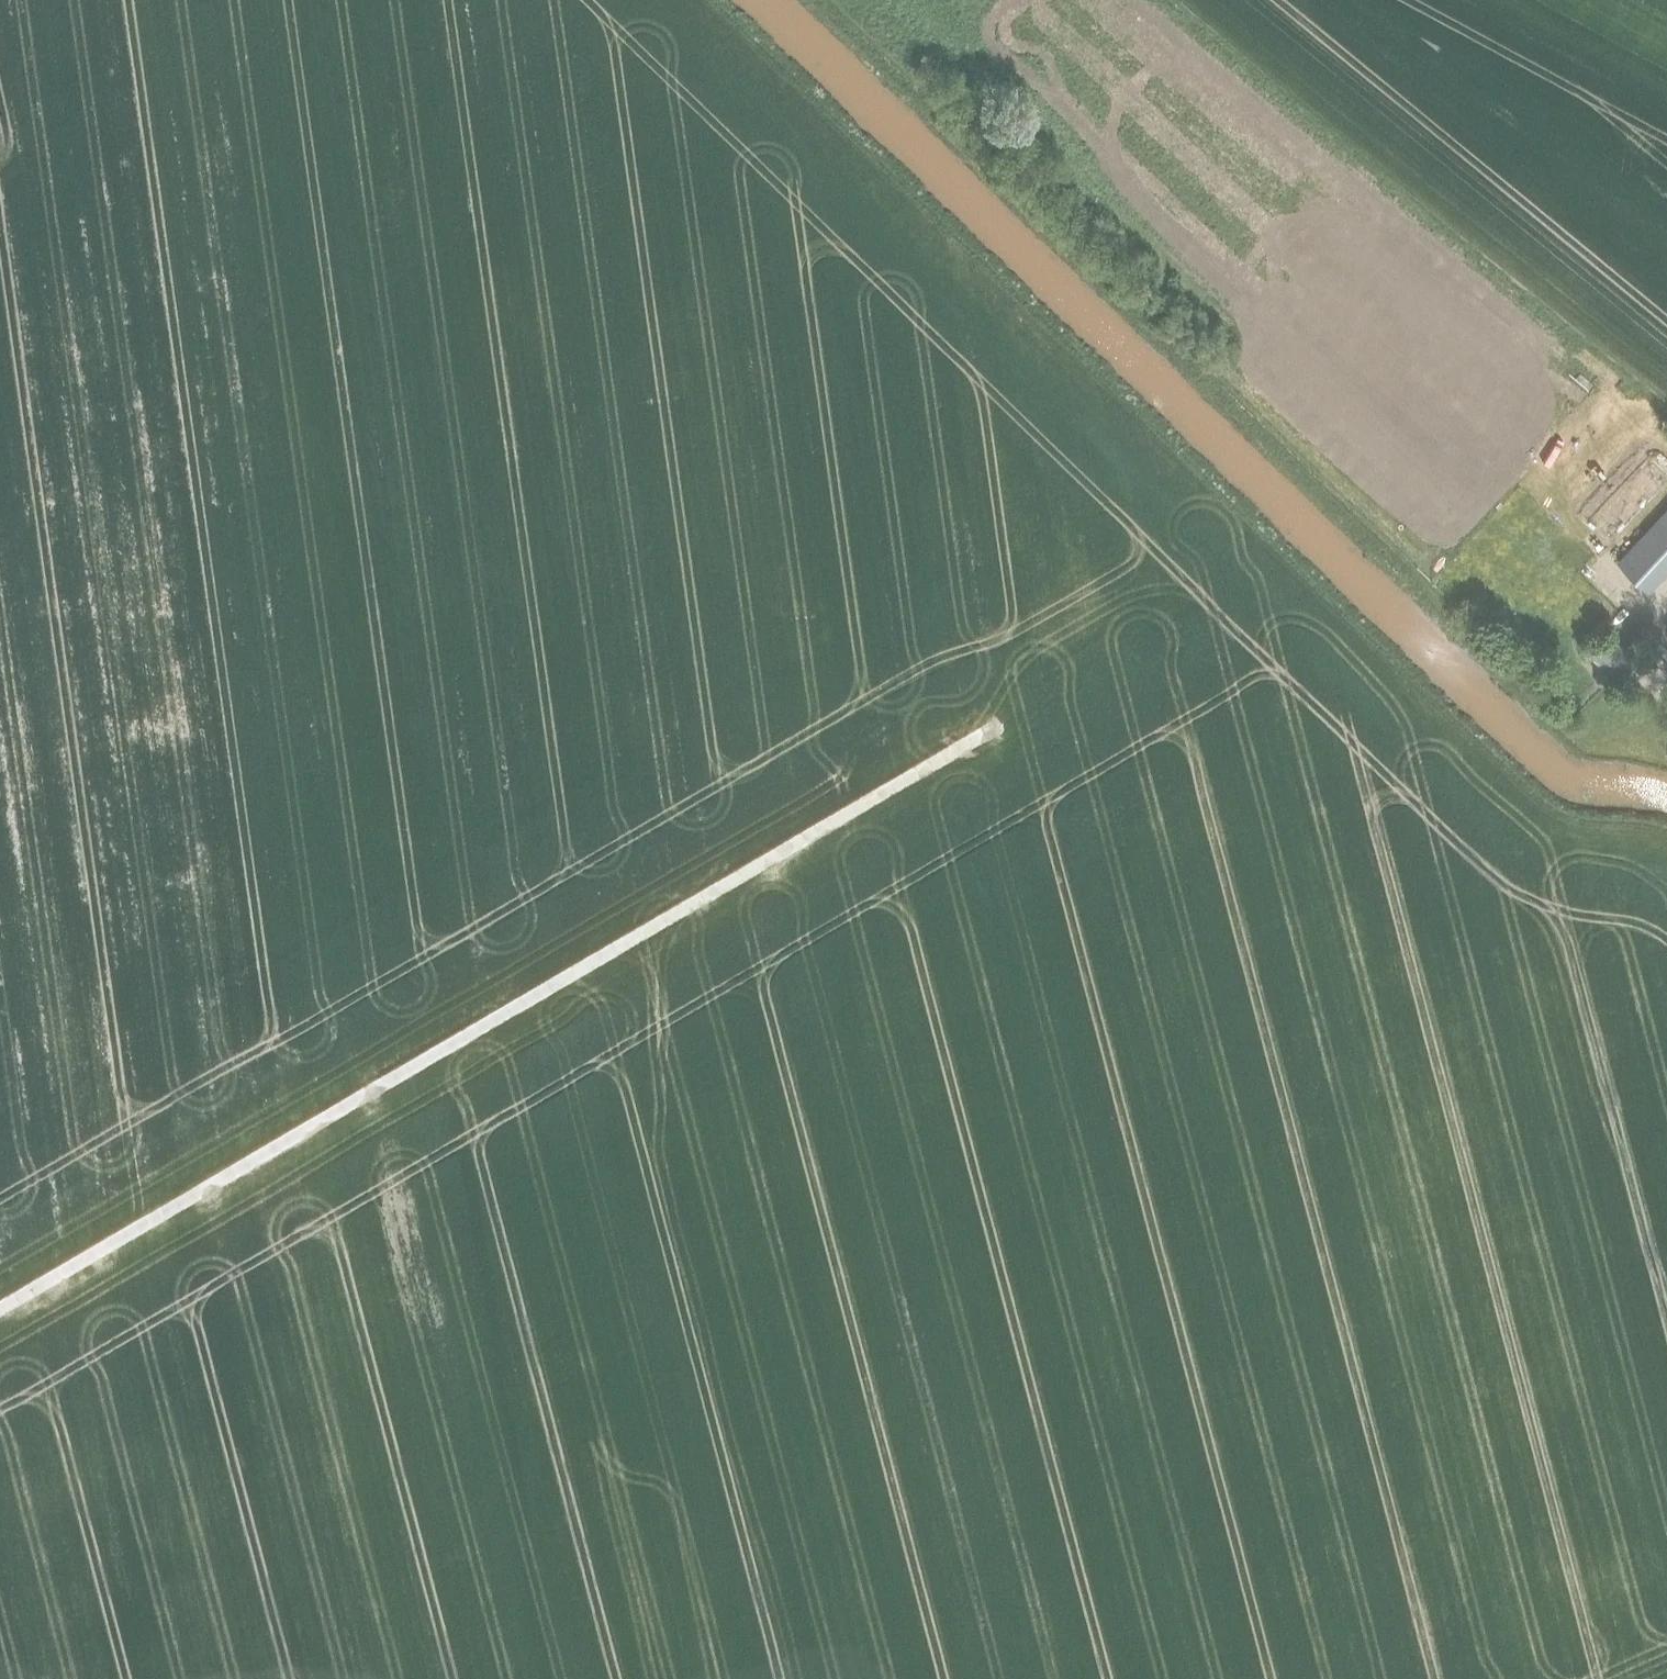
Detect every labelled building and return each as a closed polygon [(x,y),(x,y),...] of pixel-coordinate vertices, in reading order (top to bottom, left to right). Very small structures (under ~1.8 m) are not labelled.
[(1619,562),(1650,592),(1666,575),(1666,512),(1619,562)] [(1590,653),(1616,676),(1636,653),(1610,630),(1590,653)]
